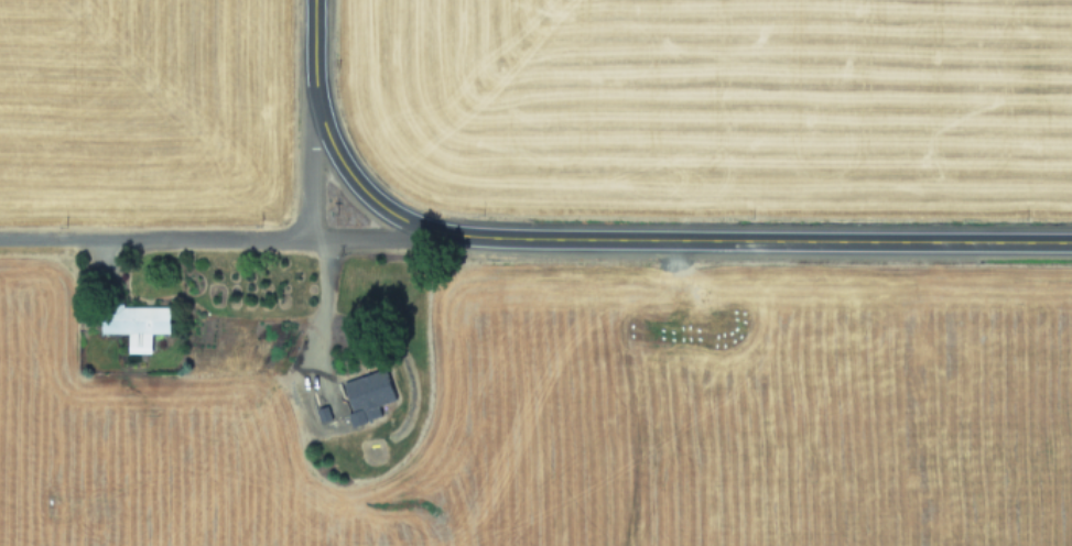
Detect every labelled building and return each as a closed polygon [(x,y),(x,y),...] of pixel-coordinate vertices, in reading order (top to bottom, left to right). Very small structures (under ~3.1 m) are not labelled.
[(100,332),(127,333),(127,352),(150,352),(150,333),(167,333),(168,306),(100,306),(100,332)] [(377,404),(393,400),(385,369),(341,381),(352,424),(380,417),(377,404)]
